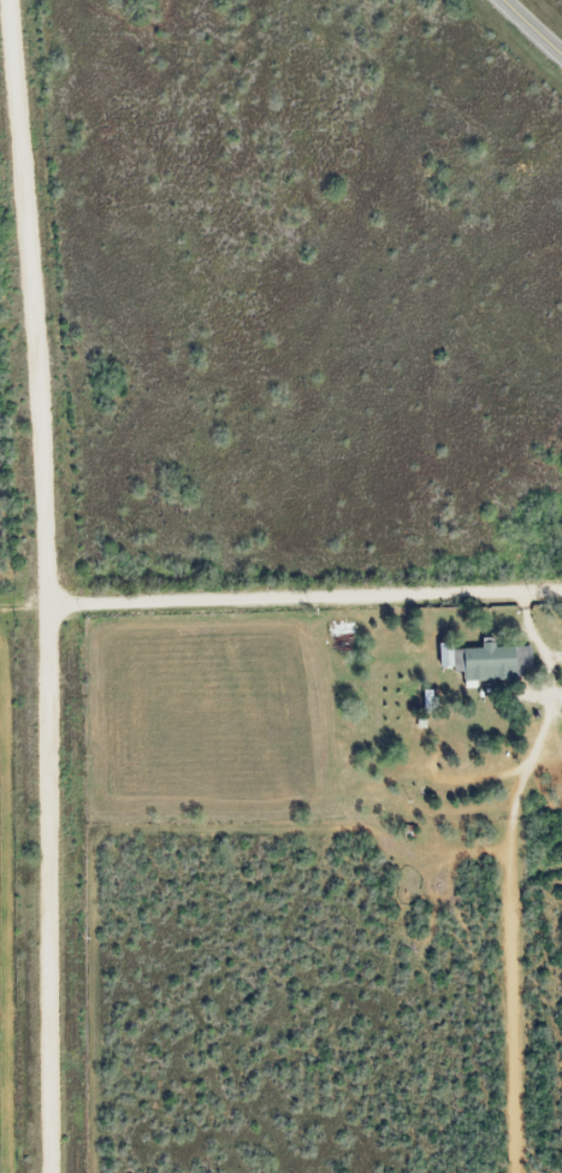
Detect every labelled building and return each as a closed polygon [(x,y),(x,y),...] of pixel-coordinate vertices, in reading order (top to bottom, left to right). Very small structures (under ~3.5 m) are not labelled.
[(534,678),(533,644),(497,645),(497,637),(486,637),(486,645),(443,646),(443,667),(466,667),(467,679),(534,678)]
